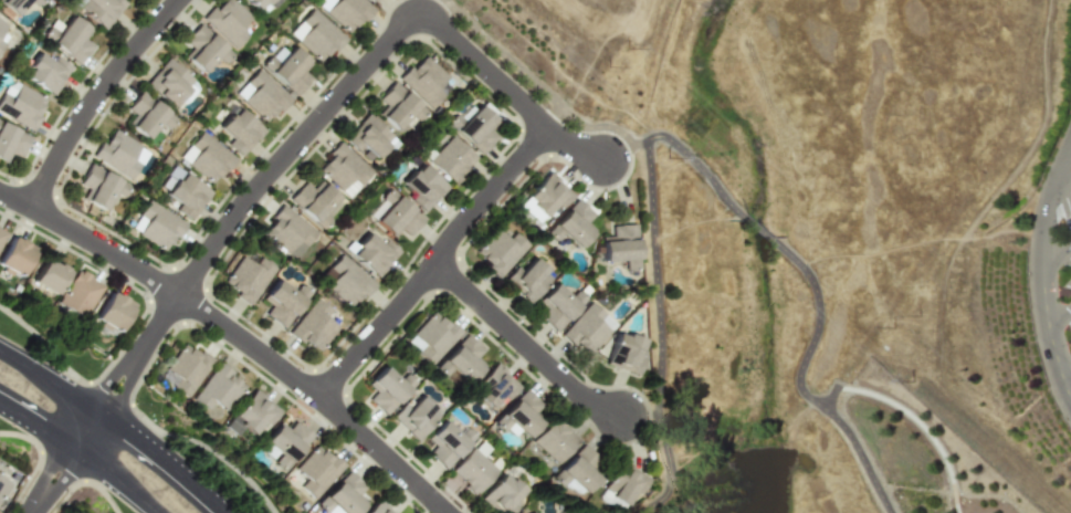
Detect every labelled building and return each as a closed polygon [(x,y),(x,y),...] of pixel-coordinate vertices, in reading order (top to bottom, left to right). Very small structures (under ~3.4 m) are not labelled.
[(14,16),(28,0),(0,0),(0,4),(14,16)] [(86,1),(79,9),(102,30),(126,5),(121,0),(85,0),(86,1)] [(232,0),(223,0),(215,9),(212,6),(201,18),(235,49),(247,35),(240,28),(250,17),(232,0)] [(258,12),(269,0),(245,0),(258,12)] [(347,34),(371,9),(362,0),(320,0),(316,5),(347,34)] [(288,34),(320,64),(343,38),(312,8),(288,34)] [(78,64),(92,46),(83,39),(90,30),(71,16),(62,27),(55,22),(43,38),(78,64)] [(0,20),(0,45),(11,28),(0,20)] [(183,41),(191,48),(183,57),(201,73),(216,57),(223,63),(231,55),(199,24),(183,41)] [(294,96),(310,79),(302,72),(309,64),(291,46),(285,53),(279,46),(261,65),(294,96)] [(443,95),(436,88),(452,72),(429,50),(401,80),(431,108),(443,95)] [(22,76),(51,95),(70,67),(51,54),(47,60),(38,53),(22,76)] [(145,83),(173,109),(195,84),(167,58),(145,83)] [(264,124),(288,100),(259,69),(234,93),(264,124)] [(33,129),(46,97),(7,81),(0,97),(0,115),(33,129)] [(397,130),(409,115),(417,121),(426,110),(391,83),(378,99),(385,105),(377,115),(397,130)] [(145,139),(159,123),(166,128),(174,118),(140,90),(126,108),(135,116),(128,125),(145,139)] [(489,131),(496,120),(476,105),(455,133),(482,154),(496,136),(489,131)] [(216,126),(230,138),(225,143),(240,156),(262,131),(234,106),(216,126)] [(345,139),(372,164),(395,140),(368,115),(345,139)] [(0,122),(0,161),(5,163),(10,153),(19,158),(29,137),(0,122)] [(112,127),(93,156),(130,181),(149,152),(112,127)] [(214,184),(233,156),(198,132),(178,160),(214,184)] [(429,161),(453,183),(476,159),(452,136),(429,161)] [(372,171),(339,143),(316,170),(349,198),(372,171)] [(415,195),(411,200),(424,212),(447,187),(421,162),(402,182),(415,195)] [(103,211),(114,190),(121,193),(126,183),(88,164),(78,184),(87,188),(81,199),(103,211)] [(209,190),(170,167),(157,190),(180,203),(175,211),(192,221),(209,190)] [(523,198),(543,217),(555,204),(560,208),(572,195),(547,172),(523,198)] [(322,229),(331,220),(324,213),(338,198),(320,180),(312,189),(304,182),(289,199),(322,229)] [(367,214),(398,243),(422,218),(391,189),(367,214)] [(593,215),(576,199),(552,225),(577,248),(594,231),(585,223),(593,215)] [(184,223),(148,200),(130,229),(166,252),(184,223)] [(261,234),(296,259),(316,231),(282,206),(261,234)] [(624,261),(625,269),(637,268),(635,224),(611,225),(612,236),(601,237),(602,262),(624,261)] [(513,232),(506,240),(496,230),(473,254),(498,277),(527,245),(513,232)] [(385,239),(380,245),(368,233),(349,253),(375,277),(398,252),(385,239)] [(34,247),(10,236),(0,257),(0,267),(21,277),(34,247)] [(329,267),(336,275),(326,286),(349,309),(373,284),(342,254),(329,267)] [(252,303),(274,267),(259,258),(255,265),(240,256),(222,284),(252,303)] [(31,282),(55,295),(68,271),(44,258),(31,282)] [(520,271),(515,266),(503,280),(528,303),(552,276),(532,258),(520,271)] [(77,270),(58,303),(83,319),(103,286),(77,270)] [(261,299),(270,306),(264,314),(283,328),(309,292),(299,284),(294,292),(276,279),(261,299)] [(579,307),(554,283),(535,303),(543,310),(538,316),(555,332),(579,307)] [(133,304),(110,291),(92,323),(116,336),(133,304)] [(330,310),(317,299),(288,330),(314,353),(337,328),(324,317),(330,310)] [(560,335),(572,346),(575,344),(587,355),(616,325),(591,301),(560,335)] [(458,333),(433,310),(411,335),(416,340),(411,346),(430,364),(458,333)] [(642,340),(617,331),(604,364),(636,376),(643,359),(637,356),(642,340)] [(482,350),(465,335),(434,368),(443,377),(451,369),(467,384),(483,366),(475,358),(482,350)] [(189,397),(212,361),(184,342),(160,377),(189,397)] [(217,402),(227,409),(246,380),(219,362),(192,399),(211,411),(217,402)] [(519,387),(494,363),(475,383),(482,390),(476,396),(490,409),(502,397),(505,401),(519,387)] [(374,392),(367,399),(383,415),(409,390),(384,365),(366,384),(374,392)] [(224,426),(243,440),(258,421),(265,428),(280,409),(253,388),(224,426)] [(525,438),(540,423),(532,414),(541,405),(525,389),(500,414),(514,428),(515,428),(525,438)] [(556,464),(577,440),(552,417),(530,441),(556,464)] [(290,429),(280,420),(260,448),(286,468),(312,435),(295,421),(290,429)] [(444,469),(474,437),(463,426),(456,433),(443,420),(425,439),(434,446),(427,454),(444,469)] [(496,471),(481,457),(489,449),(479,440),(449,473),(474,495),(496,471)] [(296,484),(316,500),(345,463),(316,441),(295,468),(304,474),(296,484)] [(584,493),(598,477),(593,472),(601,463),(582,445),(559,470),(584,493)] [(647,479),(628,469),(630,466),(618,460),(597,499),(620,512),(632,490),(639,494),(647,479)] [(365,486),(349,470),(317,503),(327,512),(357,512),(366,504),(357,494),(365,486)] [(504,471),(481,496),(499,512),(502,512),(524,489),(504,471)] [(0,478),(0,498),(9,483),(0,478)] [(379,499),(365,512),(393,512),(379,499)]
